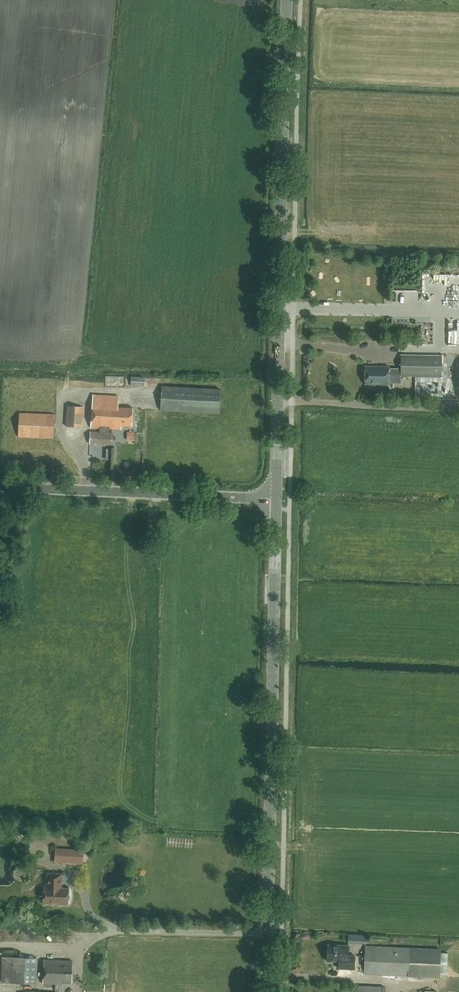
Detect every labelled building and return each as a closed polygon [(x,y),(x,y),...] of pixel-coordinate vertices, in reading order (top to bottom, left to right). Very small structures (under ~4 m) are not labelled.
[(423,269),(421,290),(390,300),(390,303),(391,324),(418,326),(421,326),(419,353),(443,353),(443,401),(458,402),(458,270),(423,269)] [(441,376),(442,356),(401,355),(401,368),(389,368),(389,367),(365,366),(365,384),(388,384),(388,375),(401,375),(401,376),(441,376)] [(131,376),(130,386),(144,387),(145,377),(131,376)] [(172,376),(163,376),(161,410),(219,413),(220,389),(172,386),(172,376)] [(46,412),(46,413),(19,412),(18,437),(53,438),(54,415),(55,415),(55,412),(55,387),(6,384),(5,384),(4,410),(46,412)] [(100,430),(110,431),(110,429),(121,429),(121,426),(132,426),(133,408),(118,407),(118,396),(93,395),(91,427),(100,428),(100,430)] [(82,427),(84,407),(67,406),(66,426),(82,427)] [(110,431),(100,430),(100,432),(91,432),(90,444),(111,445),(112,433),(110,433),(110,431)] [(56,848),(55,862),(83,864),(84,850),(56,848)] [(68,904),(69,888),(61,888),(62,874),(47,873),(47,887),(44,887),(43,903),(68,904)] [(339,969),(354,969),(355,956),(348,955),(348,945),(328,944),(327,961),(339,962),(339,969)] [(364,974),(439,978),(440,950),(365,946),(364,974)] [(37,983),(38,958),(30,958),(31,957),(1,956),(1,983),(37,983)] [(62,984),(62,982),(71,983),(72,961),(44,960),(43,983),(56,984),(62,984)]
